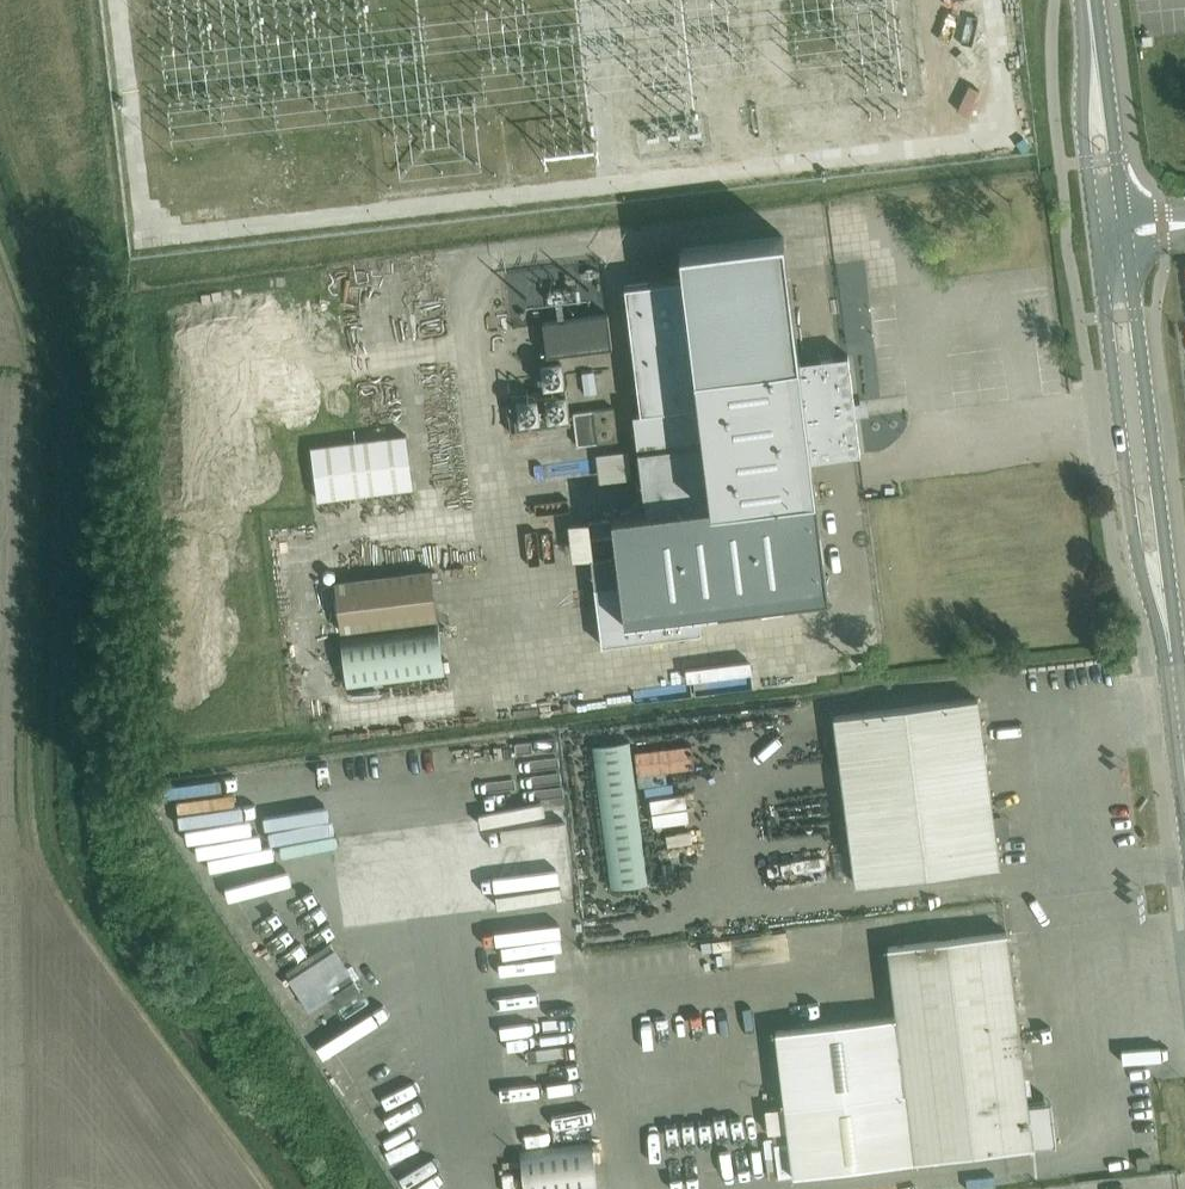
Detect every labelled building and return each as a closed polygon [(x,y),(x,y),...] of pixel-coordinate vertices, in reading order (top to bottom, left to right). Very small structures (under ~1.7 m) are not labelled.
[(826,594),(814,493),(810,459),(860,453),(848,354),(798,360),(783,236),(680,249),(683,278),(625,285),(640,411),(633,413),(637,449),(645,512),(612,516),(617,554),(591,558),(594,585),(601,644),(701,632),(698,610),(826,594)] [(612,347),(608,314),(542,322),(547,355),(612,347)] [(597,361),(598,387),(613,386),(612,360),(597,361)] [(565,385),(562,364),(540,367),(543,388),(565,385)] [(570,424),(565,389),(506,396),(510,431),(570,424)] [(573,412),(577,445),(618,440),(614,407),(573,412)] [(404,435),(310,447),(317,499),(411,487),(404,435)] [(614,550),(610,519),(589,522),(592,553),(614,550)] [(334,581),(340,630),(436,618),(430,570),(334,581)] [(365,678),(465,664),(460,632),(361,646),(365,678)] [(348,692),(352,719),(464,706),(461,678),(348,692)] [(835,713),(855,881),(998,864),(996,840),(1004,839),(1010,831),(1009,821),(1001,814),(993,815),(979,696),(835,713)] [(630,739),(593,744),(611,887),(648,882),(630,739)] [(1056,1142),(1052,1116),(1045,1117),(1043,1101),(1028,1103),(1007,931),(887,945),(896,1015),(775,1029),(793,1174),(1033,1145),(1033,1143),(1054,1141),(1054,1143),(1056,1142)] [(355,982),(332,945),(287,973),(310,1010),(355,982)] [(593,1144),(521,1152),(525,1188),(598,1188),(593,1144)] [(1137,1168),(1150,1166),(1148,1154),(1136,1156),(1137,1168)]
